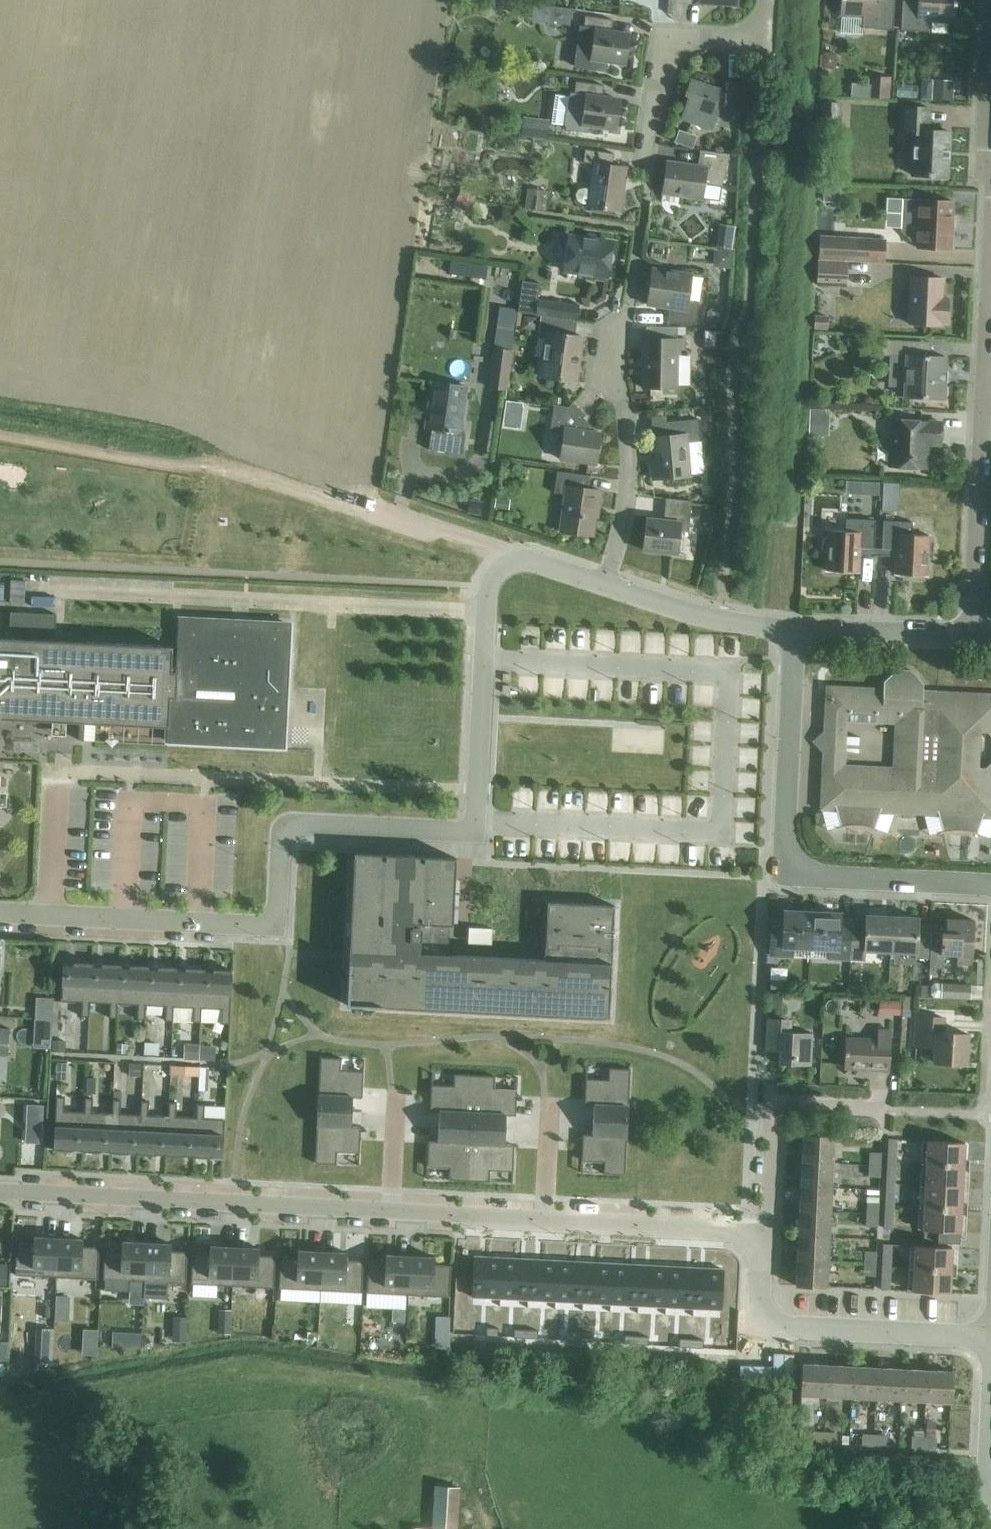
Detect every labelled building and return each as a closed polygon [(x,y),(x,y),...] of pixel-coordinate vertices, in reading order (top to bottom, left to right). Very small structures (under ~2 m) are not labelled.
[(840,15),(863,16),(863,28),(893,30),(895,0),(892,0),(841,0),(840,15)] [(901,30),(931,32),(932,20),(955,22),(956,0),(920,0),(920,2),(903,1),(901,30)] [(613,20),(609,19),(585,16),(584,28),(581,27),(575,65),(606,69),(607,61),(625,64),(629,34),(611,32),(613,20)] [(870,97),(891,99),(893,77),(872,75),(870,97)] [(681,118),(712,129),(720,106),(724,107),(724,110),(739,111),(741,82),(726,81),(725,92),(720,90),(720,89),(690,79),(685,94),(689,95),(681,118)] [(565,128),(588,132),(589,126),(616,130),(620,100),(602,98),(604,85),(576,81),(574,93),(570,93),(565,128)] [(552,86),(551,113),(563,113),(565,87),(552,86)] [(841,103),(821,102),(820,122),(840,123),(841,103)] [(912,175),(947,177),(950,131),(928,130),(929,108),(904,106),(902,133),(914,133),(912,175)] [(523,118),(521,135),(548,138),(550,121),(523,118)] [(593,163),(589,188),(584,187),(579,189),(576,194),(577,200),(582,203),(587,204),(587,207),(620,211),(626,167),(612,166),(614,153),(585,149),(583,162),(593,163)] [(663,194),(702,199),(704,183),(722,186),(729,154),(700,150),(698,166),(667,162),(663,194)] [(903,198),(901,221),(918,222),(916,247),(951,249),(953,201),(919,199),(903,198)] [(612,242),(609,242),(569,236),(564,271),(607,278),(612,242)] [(819,258),(884,262),(885,239),(820,236),(819,258)] [(818,285),(846,286),(847,262),(819,261),(818,285)] [(652,268),(651,280),(644,290),(649,293),(647,304),(663,306),(669,310),(668,323),(696,323),(699,302),(688,301),(692,274),(652,268)] [(947,323),(948,298),(943,297),(943,278),(910,276),(908,323),(941,325),(941,322),(947,323)] [(542,315),(577,320),(579,306),(538,300),(540,282),(522,280),(518,312),(542,315)] [(494,347),(489,386),(507,389),(512,349),(518,312),(518,309),(500,307),(493,347),(494,347)] [(577,320),(542,315),(539,331),(548,332),(541,376),(577,381),(584,337),(576,335),(578,321),(577,320)] [(646,326),(646,338),(643,338),(642,388),(677,388),(678,355),(685,355),(685,339),(677,339),(678,326),(646,326)] [(947,383),(948,370),(945,370),(945,357),(914,355),(915,341),(883,339),(882,355),(907,356),(906,368),(902,370),(901,382),(905,385),(905,397),(943,398),(944,382),(947,383)] [(465,432),(459,431),(466,385),(433,380),(426,427),(432,428),(429,448),(462,453),(465,432)] [(586,414),(572,402),(568,406),(554,404),(550,432),(564,434),(560,459),(596,464),(600,432),(590,431),(590,428),(581,419),(586,414)] [(687,443),(701,441),(699,419),(667,422),(668,436),(652,437),(654,461),(651,461),(653,479),(690,476),(687,443)] [(942,422),(892,420),(889,466),(926,468),(927,443),(941,444),(942,422)] [(598,508),(601,491),(589,489),(591,476),(557,471),(554,492),(566,494),(561,531),(592,536),(596,508),(598,508)] [(689,532),(692,501),(666,499),(664,520),(647,518),(644,550),(677,554),(679,531),(689,532)] [(828,530),(828,538),(823,537),(822,552),(827,552),(826,570),(836,571),(836,572),(849,573),(849,571),(859,572),(860,547),(874,548),(875,520),(846,519),(846,531),(828,530)] [(895,574),(901,574),(905,574),(905,575),(917,576),(918,575),(928,575),(928,557),(933,557),(934,543),(929,543),(929,535),(912,534),(912,522),(883,520),(882,548),(896,549),(895,574)] [(168,727),(173,727),(178,647),(55,640),(56,614),(11,612),(10,638),(0,637),(0,718),(80,722),(79,740),(84,740),(85,723),(168,727)] [(179,619),(178,647),(173,727),(168,727),(168,741),(284,746),(288,656),(290,624),(179,619)] [(960,830),(965,831),(970,832),(975,833),(979,835),(980,834),(977,833),(983,815),(990,816),(990,696),(923,693),(923,684),(912,671),(895,670),(883,681),(883,691),(829,688),(827,732),(825,732),(813,742),(822,752),(825,752),(822,807),(836,808),(840,826),(837,827),(837,828),(842,827),(847,826),(852,825),(857,825),(862,826),(867,827),(872,828),(877,830),(878,829),(874,828),(881,810),(894,811),(895,805),(924,807),(924,812),(938,813),(943,831),(939,832),(940,833),(944,832),(950,831),(955,830),(960,830)] [(689,737),(708,738),(709,722),(690,721),(689,737)] [(615,905),(609,905),(547,902),(545,960),(433,955),(435,928),(434,928),(434,924),(453,925),(456,858),(354,852),(347,1005),(609,1018),(615,905)] [(792,948),(810,949),(811,914),(784,913),(783,922),(772,922),(771,957),(792,958),(792,948)] [(850,960),(850,956),(852,921),(840,921),(840,916),(811,914),(810,949),(827,950),(827,959),(850,960)] [(865,952),(891,953),(892,918),(866,917),(866,922),(852,921),(850,956),(865,956),(865,952)] [(916,959),(930,959),(932,925),(919,925),(919,919),(892,918),(891,953),(916,955),(916,959)] [(932,925),(930,959),(930,969),(943,970),(944,956),(958,957),(957,965),(972,966),(975,922),(946,921),(946,926),(932,925)] [(92,963),(63,962),(61,1001),(82,1002),(81,1016),(89,1016),(90,1002),(92,963)] [(120,965),(92,963),(90,1002),(110,1003),(109,1017),(117,1018),(118,1004),(120,965)] [(148,966),(120,965),(118,1004),(138,1005),(137,1019),(145,1019),(146,1005),(148,966)] [(176,967),(148,966),(146,1005),(166,1006),(165,1020),(173,1021),(174,1007),(176,967)] [(204,969),(176,967),(174,1007),(194,1008),(193,1022),(201,1022),(202,1008),(204,969)] [(204,969),(202,1008),(222,1009),(221,1023),(230,1024),(233,970),(204,969)] [(972,983),(942,981),(941,999),(971,1001),(972,983)] [(928,985),(915,985),(915,994),(927,995),(928,985)] [(51,1017),(51,997),(34,996),(34,1017),(51,1017)] [(903,996),(902,1024),(910,1025),(912,996),(903,996)] [(933,1062),(967,1064),(969,1032),(943,1031),(944,1017),(917,1015),(915,1045),(934,1047),(933,1062)] [(780,1050),(778,1064),(811,1065),(813,1032),(787,1030),(787,1019),(767,1018),(765,1049),(780,1050)] [(8,1056),(9,1028),(0,1028),(0,1055),(8,1056)] [(846,1038),(844,1068),(889,1070),(892,1030),(878,1029),(878,1039),(846,1038)] [(166,1045),(166,1032),(151,1032),(151,1045),(166,1045)] [(342,1058),(320,1057),(318,1110),(352,1112),(353,1097),(362,1098),(364,1072),(340,1070),(341,1059),(342,1059),(342,1058)] [(585,1098),(584,1105),(594,1105),(593,1120),(609,1121),(628,1122),(630,1069),(609,1068),(609,1069),(609,1074),(609,1080),(587,1079),(586,1079),(585,1098)] [(475,1075),(454,1074),(454,1075),(455,1075),(454,1086),(431,1085),(430,1111),(439,1111),(439,1126),(472,1128),(475,1075)] [(495,1076),(475,1075),(472,1128),(505,1129),(506,1115),(516,1115),(517,1089),(494,1088),(494,1077),(495,1077),(495,1076)] [(82,1151),(85,1112),(65,1111),(65,1097),(56,1096),(54,1150),(82,1151)] [(110,1153),(112,1113),(93,1112),(93,1098),(85,1098),(85,1112),(82,1151),(110,1153)] [(138,1154),(140,1114),(120,1113),(121,1099),(113,1099),(112,1113),(110,1153),(138,1154)] [(166,1155),(168,1116),(148,1115),(149,1101),(141,1100),(140,1114),(138,1154),(166,1155)] [(166,1155),(194,1157),(196,1117),(176,1116),(177,1102),(169,1102),(168,1116),(166,1155)] [(196,1117),(194,1157),(223,1158),(225,1119),(204,1118),(205,1104),(197,1103),(196,1117)] [(31,1126),(43,1127),(43,1111),(32,1110),(31,1126)] [(352,1112),(318,1110),(315,1163),(336,1164),(336,1163),(336,1152),(359,1153),(361,1127),(351,1126),(352,1112)] [(582,1151),(581,1160),(583,1160),(605,1161),(604,1172),(603,1172),(603,1173),(609,1174),(625,1175),(628,1122),(609,1121),(593,1120),(592,1134),(583,1134),(582,1151)] [(428,1140),(427,1166),(450,1167),(450,1178),(449,1178),(449,1180),(469,1181),(472,1128),(439,1126),(438,1140),(428,1140)] [(469,1181),(490,1182),(490,1180),(489,1180),(490,1169),(513,1170),(514,1144),(505,1144),(505,1129),(472,1128),(469,1181)] [(804,1136),(803,1161),(833,1163),(835,1138),(804,1136)] [(890,1140),(888,1163),(898,1163),(899,1140),(890,1140)] [(929,1142),(928,1165),(966,1167),(967,1144),(929,1142)] [(871,1154),(870,1165),(881,1165),(881,1154),(871,1154)] [(803,1161),(802,1186),(832,1188),(833,1163),(803,1161)] [(897,1185),(898,1163),(888,1163),(887,1184),(897,1185)] [(880,1178),(881,1165),(870,1165),(870,1177),(880,1178)] [(928,1165),(927,1186),(964,1188),(966,1167),(928,1165)] [(895,1206),(897,1185),(887,1184),(886,1206),(895,1206)] [(802,1186),(801,1212),(831,1213),(832,1188),(802,1186)] [(927,1186),(926,1208),(963,1210),(964,1188),(927,1186)] [(867,1201),(866,1215),(879,1216),(879,1201),(867,1201)] [(886,1206),(885,1228),(894,1229),(895,1206),(886,1206)] [(963,1210),(926,1208),(925,1230),(938,1231),(938,1242),(962,1244),(963,1210)] [(801,1212),(799,1235),(830,1237),(831,1213),(801,1212)] [(879,1216),(866,1215),(866,1226),(878,1226),(879,1216)] [(799,1235),(798,1261),(828,1262),(830,1237),(799,1235)] [(57,1277),(59,1238),(34,1237),(34,1244),(17,1243),(15,1275),(57,1277)] [(59,1238),(57,1277),(98,1279),(100,1247),(83,1246),(84,1239),(59,1238)] [(105,1247),(103,1279),(105,1279),(105,1290),(130,1291),(130,1281),(145,1281),(147,1242),(122,1241),(122,1248),(105,1247)] [(145,1281),(144,1298),(167,1299),(168,1283),(186,1284),(188,1252),(171,1251),(171,1244),(147,1242),(145,1281)] [(892,1268),(894,1246),(885,1245),(883,1267),(892,1268)] [(191,1284),(191,1294),(217,1296),(218,1285),(233,1286),(235,1247),(210,1246),(210,1253),(193,1252),(191,1284)] [(916,1246),(915,1269),(953,1271),(954,1248),(916,1246)] [(235,1247),(233,1286),(274,1288),(276,1256),(259,1255),(259,1248),(235,1247)] [(320,1290),(323,1251),(298,1250),(297,1257),(281,1256),(279,1288),(320,1290)] [(323,1251),(320,1290),(362,1292),(364,1260),(347,1260),(347,1253),(323,1251)] [(866,1252),(866,1264),(875,1265),(875,1253),(866,1252)] [(409,1295),(410,1256),(386,1255),(385,1262),(369,1261),(367,1293),(409,1295)] [(410,1256),(409,1295),(450,1297),(452,1265),(435,1264),(435,1257),(410,1256)] [(474,1256),(472,1297),(500,1298),(502,1258),(474,1256)] [(502,1258),(500,1298),(528,1300),(530,1259),(502,1258)] [(530,1259),(528,1300),(556,1301),(558,1261),(541,1260),(530,1259)] [(558,1261),(556,1301),(583,1302),(585,1262),(558,1261)] [(828,1262),(798,1261),(797,1287),(827,1288),(828,1262)] [(585,1262),(583,1302),(597,1303),(611,1304),(613,1263),(585,1262)] [(613,1263),(611,1304),(638,1305),(640,1265),(613,1263)] [(866,1264),(865,1276),(874,1277),(875,1265),(866,1264)] [(640,1265),(638,1305),(666,1307),(668,1266),(640,1265)] [(668,1266),(666,1307),(693,1308),(695,1268),(668,1266)] [(891,1291),(892,1268),(883,1267),(882,1290),(891,1291)] [(695,1268),(693,1308),(722,1310),(724,1269),(695,1268)] [(953,1271),(915,1269),(914,1292),(951,1294),(953,1271)] [(449,1346),(450,1317),(436,1316),(435,1345),(449,1346)] [(487,1327),(486,1336),(498,1336),(499,1328),(487,1327)] [(514,1329),(514,1337),(526,1338),(526,1330),(514,1329)] [(526,1330),(526,1338),(538,1338),(538,1330),(526,1330)] [(569,1332),(569,1340),(581,1341),(581,1333),(569,1332)] [(581,1333),(581,1341),(593,1342),(593,1333),(581,1333)] [(43,1349),(43,1335),(31,1335),(31,1358),(58,1357),(58,1349),(43,1349)] [(625,1335),(624,1343),(636,1344),(637,1336),(625,1335)] [(637,1336),(636,1344),(648,1345),(649,1337),(637,1336)] [(679,1338),(679,1347),(691,1347),(692,1339),(679,1338)] [(692,1339),(691,1347),(703,1348),(704,1340),(692,1339)] [(802,1394),(828,1396),(829,1366),(804,1364),(802,1394)] [(828,1396),(853,1397),(854,1367),(829,1366),(828,1396)] [(853,1397),(877,1399),(879,1369),(854,1367),(853,1397)] [(877,1399),(903,1400),(904,1370),(879,1369),(877,1399)] [(903,1400),(927,1402),(928,1371),(904,1370),(903,1400)] [(928,1371),(927,1402),(952,1403),(954,1373),(928,1371)] [(925,1436),(924,1449),(936,1449),(937,1437),(935,1437),(936,1421),(927,1420),(926,1436),(925,1436)] [(812,1443),(825,1444),(826,1431),(813,1430),(812,1443)] [(826,1431),(825,1444),(836,1445),(837,1432),(826,1431)] [(862,1445),(875,1446),(875,1434),(862,1433),(862,1445)] [(875,1434),(875,1446),(899,1447),(899,1435),(875,1434)] [(912,1449),(924,1449),(925,1436),(912,1436),(912,1449)] [(460,1487),(436,1485),(433,1527),(416,1526),(416,1528),(457,1528),(460,1487)]
